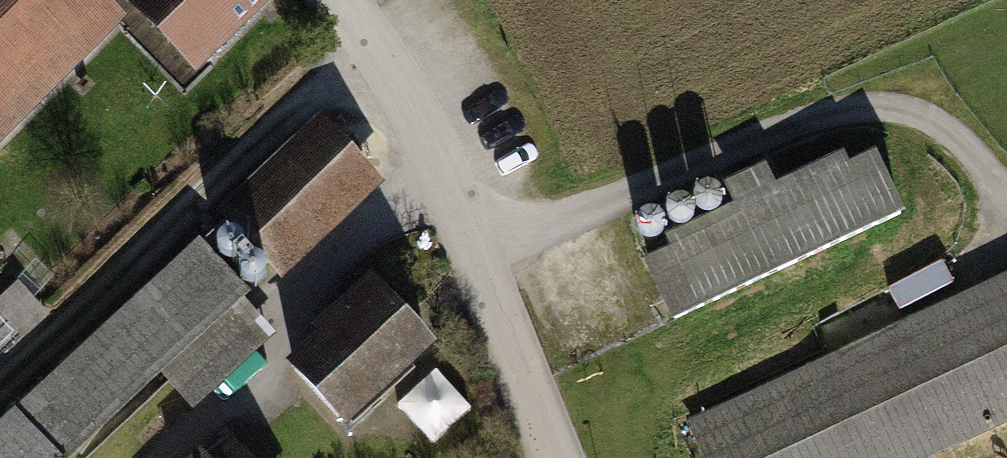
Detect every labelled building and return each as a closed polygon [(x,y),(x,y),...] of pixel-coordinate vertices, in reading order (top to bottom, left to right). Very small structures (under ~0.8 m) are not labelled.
[(121,15),(106,0),(0,0),(0,134),(121,15)] [(195,72),(268,0),(124,0),(195,72)] [(322,116),(222,209),(287,279),(387,186),(322,116)] [(675,251),(649,264),(675,318),(900,213),(875,158),(847,171),(842,160),(670,240),(675,251)] [(721,198),(720,194),(718,190),(714,187),(710,186),(706,186),(702,187),(699,189),(697,193),(695,197),(696,201),(697,205),(700,208),(703,210),(707,211),(711,211),(715,209),(718,206),(720,202),(721,198)] [(693,211),(693,207),(690,203),(687,200),(683,199),(679,199),(675,200),(672,203),(669,206),(668,210),(668,214),(670,218),(672,221),(676,223),(680,224),(684,224),(688,222),(691,219),(693,215),(693,211)] [(665,223),(664,219),(662,215),(658,213),(654,211),(650,211),(646,212),(643,215),(641,218),(640,222),(640,226),(641,230),(644,233),(647,235),(651,236),(655,236),(659,234),(662,231),(664,227),(665,223)] [(243,244),(242,240),(240,236),(237,233),(233,232),(228,232),(225,233),(221,235),(219,239),(218,243),(218,247),(219,251),(222,254),(225,256),(229,257),(233,256),(237,255),(240,252),(242,248),(243,244)] [(0,416),(0,457),(66,457),(232,308),(182,253),(0,416)] [(265,268),(264,264),(262,261),(258,258),(254,256),(250,256),(246,258),(243,260),(241,263),(240,267),(240,271),(241,275),(244,278),(247,281),(251,282),(255,281),(259,279),(262,277),(264,273),(265,268)] [(319,334),(286,364),(346,429),(437,346),(371,273),(345,296),(312,326),(319,334)] [(691,424),(707,457),(919,457),(1006,417),(1006,277),(691,424)] [(206,457),(253,457),(232,434),(206,457)]
